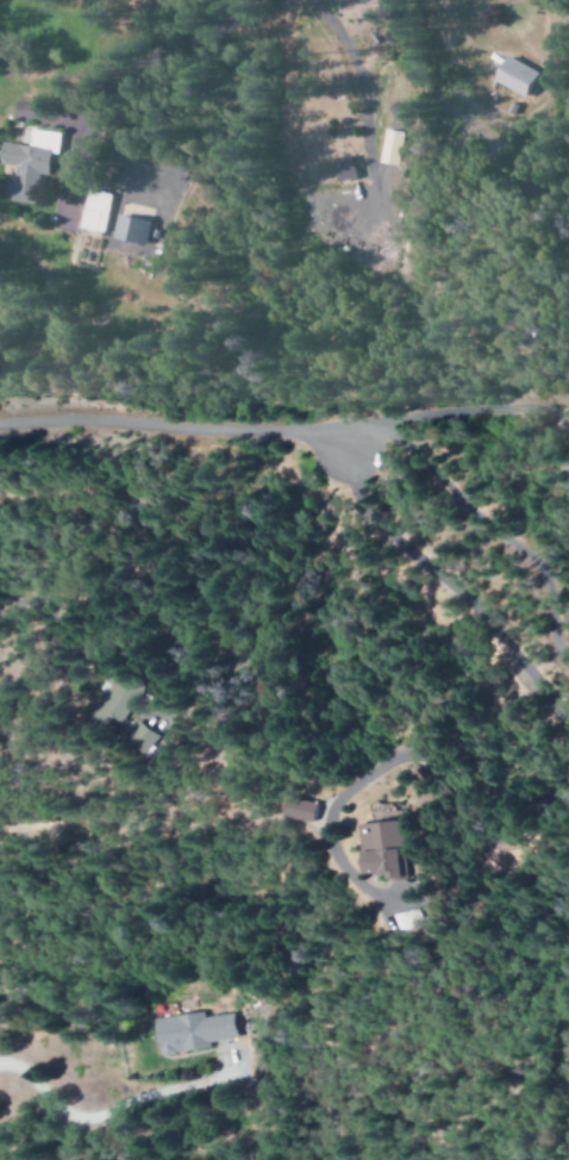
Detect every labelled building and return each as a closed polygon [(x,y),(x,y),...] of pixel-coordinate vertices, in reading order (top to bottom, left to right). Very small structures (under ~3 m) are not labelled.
[(537,73),(504,55),(490,80),(523,98),(537,73)] [(379,162),(401,167),(408,133),(385,129),(379,162)] [(0,152),(0,165),(14,167),(12,184),(5,183),(3,201),(33,205),(37,175),(47,176),(50,154),(59,155),(62,134),(30,130),(28,146),(1,142),(0,152)] [(354,178),(349,155),(331,160),(337,182),(354,178)] [(78,228),(104,234),(112,195),(87,190),(78,228)] [(111,240),(143,245),(147,220),(115,216),(111,240)] [(143,693),(113,677),(105,691),(110,694),(103,709),(128,722),(143,693)] [(164,735),(142,720),(131,737),(152,752),(164,735)] [(288,818),(319,823),(322,803),(291,799),(288,818)] [(367,876),(391,874),(392,882),(408,881),(404,822),(364,825),(366,850),(367,876)] [(397,931),(421,924),(417,909),(393,916),(397,931)] [(239,1014),(209,1018),(209,1013),(161,1019),(165,1056),(214,1050),(213,1043),(242,1039),(239,1014)]
